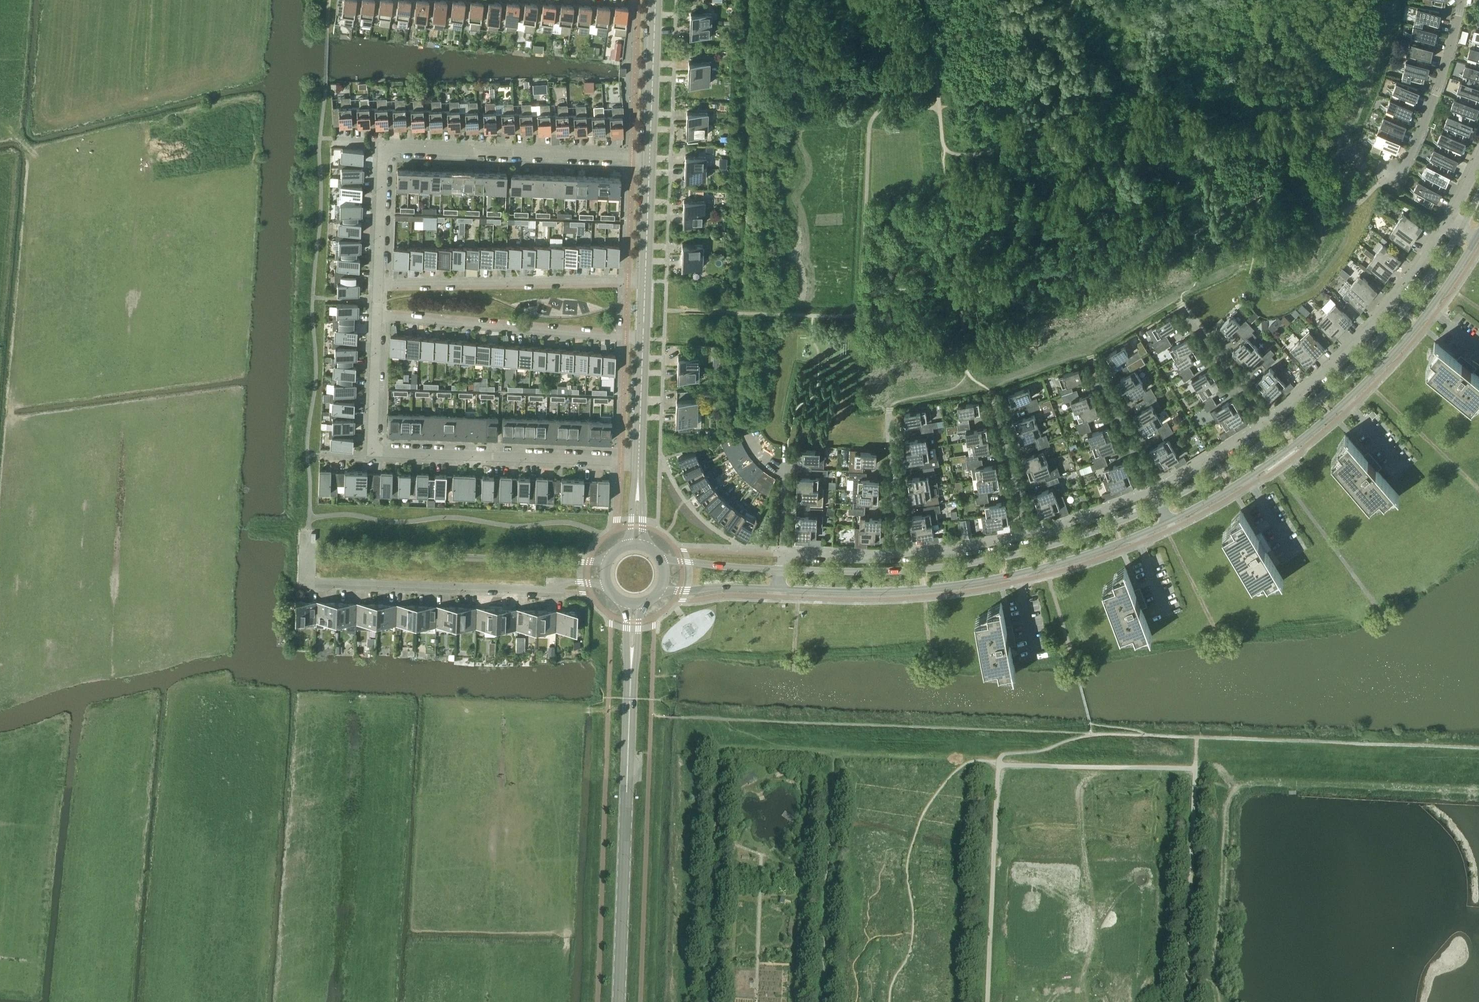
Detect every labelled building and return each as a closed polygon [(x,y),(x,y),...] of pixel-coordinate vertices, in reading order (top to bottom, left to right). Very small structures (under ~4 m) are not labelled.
[(356,0),(338,0),(336,13),(345,14),(344,24),(352,25),(353,25),(355,14),(354,14),(356,0)] [(374,0),(356,0),(354,14),(355,14),(363,15),(362,24),(370,26),(371,26),(373,15),(372,15),(374,0)] [(392,0),(374,0),(372,15),(373,15),(381,16),(380,25),(389,26),(389,27),(391,15),(390,15),(392,0)] [(390,15),(391,15),(399,16),(398,26),(407,27),(409,16),(408,16),(410,0),(392,0),(390,15)] [(408,16),(409,16),(417,17),(416,26),(425,28),(427,17),(426,17),(428,0),(410,0),(408,16)] [(446,1),(442,0),(428,0),(426,17),(427,17),(435,18),(434,27),(443,28),(445,17),(444,17),(446,1)] [(465,1),(455,0),(447,0),(446,1),(444,17),(445,17),(453,18),(452,28),(461,29),(463,18),(462,18),(465,1)] [(483,2),(468,0),(465,0),(465,1),(462,18),(463,18),(471,19),(470,28),(479,30),(481,19),(483,2)] [(499,19),(501,3),(483,0),(483,2),(481,19),(489,20),(488,29),(497,30),(498,30),(499,19)] [(517,20),(519,3),(501,1),(501,3),(499,19),(507,20),(506,30),(515,31),(516,31),(517,20)] [(535,20),(537,4),(519,2),(519,3),(517,20),(525,21),(524,30),(533,32),(534,32),(535,21),(535,20)] [(553,21),(555,5),(537,2),(537,4),(535,20),(535,21),(544,22),(542,31),(551,32),(552,32),(553,21)] [(571,22),(573,5),(555,3),(555,5),(553,21),(562,22),(560,32),(569,33),(570,33),(571,22)] [(573,4),(573,5),(571,22),(580,23),(578,32),(587,34),(588,34),(589,23),(589,22),(591,6),(573,4)] [(607,23),(609,7),(591,4),(591,6),(589,22),(589,23),(598,24),(597,33),(605,34),(606,34),(608,23),(607,23)] [(609,5),(609,7),(607,23),(608,23),(616,24),(615,34),(624,35),(626,35),(627,25),(626,24),(626,25),(625,25),(628,7),(609,5)] [(1417,7),(1414,25),(1435,29),(1439,11),(1417,7)] [(711,13),(700,12),(690,12),(690,23),(711,24),(711,13)] [(711,24),(690,23),(690,34),(710,35),(711,24)] [(1414,25),(1410,42),(1432,47),(1435,29),(1414,25)] [(1406,60),(1428,65),(1432,47),(1410,42),(1406,60)] [(1472,47),(1468,64),(1478,67),(1478,48),(1472,47)] [(620,50),(613,49),(612,59),(619,60),(620,50)] [(1424,83),(1426,75),(1428,65),(1406,60),(1402,78),(1424,83)] [(709,62),(698,61),(689,61),(688,72),(709,73),(709,62)] [(1468,64),(1462,81),(1478,87),(1478,67),(1468,64)] [(708,84),(709,73),(688,72),(688,83),(708,84)] [(584,81),(585,90),(593,90),(593,81),(584,81)] [(1390,98),(1411,106),(1418,89),(1396,81),(1390,98)] [(1478,102),(1478,87),(1462,81),(1457,98),(1478,106),(1478,102)] [(333,125),(351,124),(351,107),(350,96),(341,97),(341,106),(332,107),(333,125)] [(359,107),(351,107),(351,124),(352,126),(370,125),(369,108),(368,97),(359,97),(359,107)] [(378,107),(369,108),(370,125),(370,126),(388,125),(387,109),(387,97),(386,97),(386,98),(377,98),(378,107)] [(396,108),(387,109),(388,125),(388,127),(406,126),(405,109),(405,98),(404,98),(395,99),(396,108)] [(1384,115),(1405,123),(1411,106),(1390,98),(1384,115)] [(1450,115),(1471,123),(1478,106),(1457,98),(1450,115)] [(414,109),(405,109),(406,126),(406,128),(424,126),(423,110),(423,99),(422,99),(413,99),(414,109)] [(432,109),(423,110),(424,126),(424,128),(442,127),(441,111),(441,99),(440,99),(431,100),(432,109)] [(442,129),(460,128),(459,111),(460,111),(459,100),(458,100),(449,101),(450,110),(441,111),(442,127),(442,129)] [(468,111),(460,111),(459,111),(460,128),(460,130),(478,128),(477,112),(478,112),(477,101),(476,101),(467,101),(468,111)] [(486,111),(478,112),(477,112),(478,128),(478,130),(496,129),(495,113),(496,113),(495,103),(495,101),(494,101),(485,102),(486,111)] [(512,102),(495,103),(496,113),(495,113),(496,129),(496,131),(514,130),(513,113),(514,113),(513,102),(512,102)] [(522,113),(514,113),(513,113),(514,130),(514,132),(532,130),(531,114),(532,114),(531,103),(530,103),(522,103),(522,113)] [(540,113),(532,114),(531,114),(532,130),(532,132),(550,131),(549,115),(550,115),(549,103),(540,104),(540,113)] [(558,114),(550,115),(549,115),(550,131),(550,133),(568,132),(567,115),(568,115),(567,104),(558,105),(558,114)] [(576,115),(568,115),(567,115),(568,132),(568,134),(586,132),(585,116),(586,116),(585,105),(576,105),(576,115)] [(594,115),(586,116),(585,116),(586,132),(587,134),(605,133),(604,117),(603,105),(594,106),(594,115)] [(613,116),(604,117),(605,133),(605,135),(623,134),(622,116),(623,116),(623,117),(624,116),(623,106),(621,106),(612,107),(613,116)] [(707,112),(696,112),(687,111),(686,123),(707,123),(707,112)] [(1384,115),(1378,132),(1399,140),(1405,123),(1384,115)] [(1464,141),(1467,133),(1471,123),(1450,115),(1444,132),(1464,141)] [(707,123),(686,123),(686,134),(706,135),(707,123)] [(1392,157),(1399,140),(1378,132),(1371,149),(1392,157)] [(1457,158),(1464,141),(1444,132),(1436,148),(1457,158)] [(1449,175),(1457,158),(1436,148),(1429,165),(1449,175)] [(338,167),(342,167),(361,167),(361,161),(363,161),(363,149),(342,149),(342,159),(339,159),(338,167)] [(706,156),(695,156),(685,155),(685,167),(705,167),(706,156)] [(1429,165),(1421,181),(1440,191),(1449,175),(1429,165)] [(363,167),(361,167),(342,167),(341,177),(338,177),(338,185),(341,185),(360,185),(361,179),(362,179),(363,167)] [(705,178),(705,167),(685,167),(684,178),(705,178)] [(408,188),(409,169),(398,169),(397,187),(408,188)] [(419,188),(420,169),(409,169),(408,188),(419,188)] [(430,188),(430,170),(420,169),(419,188),(430,188)] [(441,189),(441,170),(430,170),(430,188),(441,189)] [(451,189),(452,171),(441,170),(441,189),(451,189)] [(462,190),(463,171),(452,171),(451,189),(462,190)] [(473,190),(474,171),(463,171),(462,190),(473,190)] [(484,190),(485,172),(474,171),(473,190),(484,190)] [(495,191),(495,172),(485,172),(484,190),(495,191)] [(506,191),(507,173),(495,172),(495,191),(506,191)] [(522,192),(522,173),(511,173),(511,191),(522,192)] [(533,192),(533,174),(522,173),(522,192),(533,192)] [(543,193),(544,174),(533,174),(533,192),(543,193)] [(554,193),(555,174),(544,174),(543,193),(554,193)] [(565,193),(566,175),(555,174),(554,193),(565,193)] [(576,194),(577,175),(566,175),(565,193),(576,194)] [(587,194),(588,175),(577,175),(576,194),(587,194)] [(598,195),(598,176),(588,175),(587,194),(598,195)] [(608,195),(609,176),(598,176),(598,195),(608,195)] [(620,195),(620,182),(621,177),(609,176),(608,195),(620,195)] [(1431,208),(1436,200),(1440,191),(1421,181),(1412,197),(1431,208)] [(362,185),(360,185),(341,185),(341,195),(337,195),(337,203),(340,203),(360,203),(360,197),(362,197),(362,185)] [(683,211),(704,211),(704,200),(684,199),(683,211)] [(361,203),(360,203),(340,203),(340,213),(337,213),(337,221),(340,221),(359,221),(359,215),(361,215),(361,203)] [(703,222),(704,211),(683,211),(683,222),(703,222)] [(1404,212),(1397,223),(1416,235),(1423,224),(1404,212)] [(340,221),(339,231),(336,231),(336,239),(339,239),(358,239),(359,233),(360,233),(361,221),(359,221),(340,221)] [(1397,223),(1389,234),(1409,246),(1416,235),(1397,223)] [(335,257),(338,257),(358,257),(358,251),(360,251),(360,239),(358,239),(339,239),(339,249),(336,249),(335,257)] [(614,244),(605,244),(604,263),(611,263),(619,263),(619,244),(614,243),(614,244)] [(682,254),(702,255),(702,244),(682,243),(682,254)] [(1383,243),(1375,254),(1394,267),(1401,257),(1383,243)] [(548,264),(549,245),(543,244),(543,245),(535,245),(534,264),(541,264),(548,264)] [(562,264),(563,244),(557,244),(557,245),(549,245),(548,264),(555,264),(562,264)] [(576,264),(577,244),(571,244),(571,245),(563,244),(562,264),(569,264),(569,263),(576,264)] [(586,245),(577,244),(576,264),(583,264),(583,263),(590,263),(591,244),(586,244),(586,245)] [(597,263),(604,263),(605,244),(600,244),(591,244),(590,263),(597,264),(597,263)] [(478,265),(478,246),(473,245),(473,246),(464,246),(463,265),(470,266),(470,265),(478,265)] [(492,265),(492,245),(487,245),(487,246),(478,246),(478,265),(485,265),(492,265)] [(506,265),(507,245),(501,245),(501,246),(492,245),(492,265),(499,265),(499,264),(506,265)] [(515,246),(507,245),(506,265),(513,265),(513,264),(520,264),(520,245),(515,245),(515,246)] [(527,264),(534,264),(535,245),(529,245),(520,245),(520,264),(527,265),(527,264)] [(408,247),(407,266),(414,266),(421,266),(422,247),(417,246),(417,247),(408,247)] [(431,247),(422,247),(421,266),(428,266),(428,265),(436,266),(436,246),(431,246),(431,247)] [(436,246),(436,266),(442,266),(442,265),(449,265),(450,246),(445,246),(445,247),(436,246)] [(459,246),(450,246),(449,265),(456,266),(456,265),(463,265),(464,246),(459,246)] [(403,247),(394,247),(393,266),(400,267),(400,266),(407,266),(408,247),(403,247)] [(702,266),(702,255),(682,254),(681,266),(702,266)] [(1386,278),(1394,267),(1375,254),(1367,265),(1386,278)] [(359,257),(358,257),(338,257),(338,267),(335,267),(335,275),(357,276),(357,269),(359,269),(359,257)] [(1360,273),(1352,284),(1369,298),(1378,288),(1360,273)] [(357,282),(357,276),(335,275),(334,283),(337,283),(337,293),(358,294),(359,282),(357,282)] [(1361,309),(1369,298),(1352,284),(1343,294),(1361,309)] [(1336,302),(1327,312),(1343,328),(1353,318),(1336,302)] [(333,313),(333,321),(356,322),(356,315),(357,315),(358,304),(337,303),(336,313),(333,313)] [(1234,314),(1233,314),(1217,328),(1225,336),(1231,330),(1233,332),(1236,329),(1240,333),(1260,316),(1255,310),(1246,319),(1238,310),(1234,314)] [(1334,338),(1343,328),(1327,312),(1318,322),(1334,338)] [(1152,326),(1158,336),(1176,325),(1170,315),(1152,326)] [(1273,331),(1283,321),(1280,318),(1279,317),(1269,326),(1273,331)] [(336,329),(335,339),(355,340),(356,340),(357,329),(355,329),(356,322),(333,321),(333,329),(336,329)] [(1233,351),(1240,359),(1256,344),(1251,339),(1256,335),(1252,330),(1255,328),(1251,324),(1241,334),(1246,339),(1233,351)] [(1300,339),(1316,356),(1325,347),(1310,330),(1300,339)] [(390,353),(399,353),(399,354),(404,354),(405,335),(398,335),(398,334),(390,334),(390,353)] [(1169,339),(1166,334),(1152,342),(1155,347),(1169,339)] [(405,335),(404,354),(413,354),(413,355),(418,355),(419,336),(412,336),(412,335),(405,335)] [(419,336),(418,355),(427,356),(427,357),(432,357),(433,337),(426,337),(426,336),(419,336)] [(433,337),(432,357),(441,357),(441,358),(446,358),(447,339),(440,338),(433,337)] [(1188,337),(1170,348),(1175,357),(1193,346),(1188,337)] [(335,347),(335,357),(354,358),(356,358),(356,347),(355,347),(355,340),(335,339),(332,339),(332,347),(335,347)] [(447,339),(446,358),(455,358),(455,359),(460,359),(461,340),(454,340),(454,339),(447,339)] [(1155,347),(1158,352),(1172,344),(1169,339),(1155,347)] [(1316,356),(1300,339),(1290,348),(1306,365),(1316,356)] [(461,340),(460,359),(469,359),(469,360),(474,360),(475,341),(468,341),(468,340),(461,340)] [(1141,355),(1148,351),(1141,340),(1138,342),(1138,351),(1141,355)] [(475,341),(474,360),(483,361),(488,362),(489,342),(482,342),(482,341),(475,341)] [(1426,370),(1472,407),(1472,406),(1478,397),(1478,376),(1473,371),(1476,366),(1464,357),(1465,359),(1462,363),(1435,341),(1434,342),(1439,345),(1430,355),(1430,354),(1429,355),(1435,360),(1427,370),(1426,370)] [(489,342),(488,362),(497,362),(497,363),(502,363),(503,344),(496,343),(489,342)] [(1124,343),(1106,354),(1112,364),(1130,353),(1124,343)] [(503,344),(502,363),(511,363),(511,364),(516,364),(517,345),(510,345),(510,344),(503,344)] [(1256,344),(1240,359),(1248,367),(1263,352),(1256,344)] [(517,345),(516,364),(525,364),(525,365),(530,365),(531,346),(524,346),(524,345),(517,345)] [(531,346),(530,365),(539,366),(544,367),(545,347),(538,347),(538,346),(531,346)] [(1181,367),(1199,356),(1193,346),(1175,357),(1181,367)] [(545,347),(544,367),(553,367),(553,368),(558,368),(559,349),(552,348),(545,347)] [(1275,353),(1271,348),(1259,359),(1263,364),(1272,355),(1275,353)] [(559,349),(558,368),(567,368),(567,369),(572,369),(573,350),(566,350),(566,349),(559,349)] [(580,350),(573,350),(572,369),(581,369),(581,370),(586,370),(587,351),(580,351),(580,350)] [(600,372),(601,352),(594,352),(594,351),(587,351),(586,370),(595,371),(600,372)] [(1124,359),(1127,364),(1142,356),(1141,355),(1138,351),(1124,359)] [(608,353),(601,352),(600,372),(609,372),(609,373),(615,373),(615,354),(608,353)] [(698,356),(689,356),(678,355),(678,366),(698,367),(698,356)] [(1263,364),(1267,368),(1276,360),(1272,355),(1263,364)] [(1141,378),(1136,369),(1146,363),(1142,356),(1127,364),(1122,367),(1126,374),(1117,380),(1123,389),(1141,378)] [(354,365),(354,358),(335,357),(332,357),(331,365),(335,365),(334,375),(354,376),(355,376),(356,365),(354,365)] [(1192,369),(1189,364),(1178,371),(1181,376),(1192,369)] [(677,378),(687,378),(698,378),(698,367),(678,366),(677,378)] [(1079,367),(1059,375),(1063,385),(1083,378),(1079,367)] [(1198,388),(1216,377),(1210,367),(1192,378),(1198,388)] [(1279,375),(1271,367),(1256,381),(1263,389),(1279,375)] [(1181,376),(1184,381),(1195,374),(1192,369),(1181,376)] [(1282,372),(1279,375),(1263,389),(1270,397),(1286,383),(1287,384),(1282,390),(1286,394),(1295,386),(1291,382),(1291,381),(1282,372)] [(353,394),(355,394),(355,383),(353,383),(354,376),(334,375),(331,375),(331,383),(334,383),(333,393),(353,394)] [(1204,397),(1222,386),(1216,377),(1198,388),(1204,397)] [(1128,398),(1147,387),(1141,378),(1123,389),(1128,398)] [(1060,389),(1062,394),(1074,390),(1072,384),(1060,389)] [(1028,386),(1009,393),(1012,404),(1032,397),(1028,386)] [(1077,388),(1074,390),(1062,394),(1065,401),(1080,396),(1077,388)] [(1133,414),(1139,423),(1157,412),(1154,407),(1157,406),(1158,398),(1152,388),(1141,395),(1144,399),(1133,405),(1137,411),(1133,414)] [(1076,409),(1096,402),(1092,392),(1072,399),(1076,409)] [(333,401),(333,411),(352,412),(354,412),(354,401),(353,401),(353,394),(333,393),(330,393),(330,401),(333,401)] [(1215,400),(1212,395),(1201,401),(1204,406),(1215,400)] [(1027,407),(1039,403),(1037,397),(1025,401),(1027,407)] [(1221,418),(1239,407),(1233,398),(1215,409),(1211,412),(1216,420),(1221,418)] [(676,399),(676,410),(696,411),(697,400),(676,399)] [(980,400),(958,404),(960,415),(981,412),(980,400)] [(1204,406),(1207,411),(1218,405),(1215,400),(1204,406)] [(1096,402),(1076,409),(1079,420),(1099,412),(1096,402)] [(1039,403),(1027,407),(1029,412),(1041,408),(1039,403)] [(1245,416),(1239,407),(1221,418),(1226,428),(1245,416)] [(907,423),(928,420),(932,419),(930,408),(905,412),(907,423)] [(1373,409),(1369,413),(1373,418),(1377,414),(1373,409)] [(696,422),(696,411),(676,410),(676,422),(696,422)] [(352,419),(352,412),(333,411),(330,411),(329,419),(333,419),(332,429),(352,430),(353,430),(354,419),(352,419)] [(1145,433),(1163,422),(1157,412),(1139,423),(1145,433)] [(399,432),(400,413),(389,413),(388,432),(399,432)] [(400,413),(399,432),(410,432),(411,414),(400,413)] [(1018,430),(1038,423),(1034,413),(1014,420),(1018,430)] [(411,414),(410,432),(421,433),(422,414),(411,414)] [(422,414),(421,433),(432,433),(432,415),(422,414)] [(432,415),(432,433),(443,434),(443,415),(432,415)] [(443,415),(443,434),(453,434),(454,415),(443,415)] [(454,415),(453,434),(464,434),(465,416),(454,415)] [(465,416),(464,434),(475,435),(476,416),(465,416)] [(476,416),(475,435),(486,435),(487,417),(476,416)] [(487,417),(486,435),(497,436),(498,417),(487,417)] [(502,417),(502,436),(513,436),(514,417),(502,417)] [(514,417),(513,436),(524,437),(524,418),(514,417)] [(524,418),(524,437),(535,437),(535,418),(524,418)] [(535,418),(535,437),(545,437),(546,419),(535,418)] [(546,419),(545,437),(556,438),(557,419),(546,419)] [(557,419),(556,438),(567,438),(568,419),(557,419)] [(568,419),(567,438),(578,438),(579,420),(568,419)] [(1088,419),(1076,423),(1078,428),(1090,424),(1088,419)] [(589,420),(579,420),(578,438),(589,439),(589,420)] [(589,420),(589,439),(600,439),(600,421),(589,420)] [(612,421),(600,421),(600,439),(611,440),(612,421)] [(921,429),(933,427),(937,427),(936,421),(920,423),(921,429)] [(1157,428),(1160,433),(1171,426),(1168,421),(1157,428)] [(1038,423),(1018,430),(1022,441),(1042,433),(1038,423)] [(1090,424),(1078,428),(1080,434),(1092,430),(1090,424)] [(1227,437),(1237,430),(1234,425),(1224,432),(1227,437)] [(1092,443),(1112,436),(1108,426),(1088,433),(1092,443)] [(1160,433),(1163,438),(1174,431),(1171,426),(1160,433)] [(968,441),(989,438),(987,427),(966,430),(968,441)] [(351,437),(352,430),(332,429),(329,429),(329,437),(332,437),(332,447),(353,448),(353,437),(351,437)] [(1345,433),(1345,434),(1349,438),(1339,447),(1339,446),(1338,447),(1343,452),(1333,461),(1332,460),(1332,461),(1370,505),(1371,504),(1370,504),(1380,495),(1385,501),(1385,500),(1395,491),(1399,496),(1399,495),(1377,470),(1381,466),(1372,454),(1371,455),(1372,456),(1368,460),(1345,433)] [(1037,443),(1049,439),(1047,434),(1035,438),(1037,443)] [(906,439),(907,450),(928,447),(927,436),(906,439)] [(1112,436),(1092,443),(1096,454),(1116,447),(1112,436)] [(1168,437),(1150,448),(1156,457),(1174,447),(1168,437)] [(989,438),(968,441),(970,452),(991,449),(989,438)] [(1049,439),(1037,443),(1039,449),(1050,445),(1049,439)] [(799,460),(801,460),(801,466),(812,467),(824,467),(825,448),(820,447),(820,449),(799,448),(799,460)] [(930,460),(928,447),(907,450),(909,461),(922,459),(923,467),(939,464),(938,458),(930,460)] [(1174,447),(1156,457),(1161,467),(1179,456),(1174,447)] [(864,462),(877,463),(877,452),(857,451),(858,449),(850,449),(849,470),(863,470),(864,462)] [(1024,457),(1028,467),(1048,460),(1047,459),(1044,449),(1024,457)] [(682,468),(699,461),(695,450),(678,455),(682,468)] [(1093,457),(1095,463),(1106,458),(1104,453),(1093,457)] [(1184,456),(1174,462),(1177,467),(1187,461),(1184,456)] [(1048,460),(1028,467),(1031,477),(1044,473),(1047,479),(1061,474),(1055,457),(1047,459),(1048,460)] [(1095,463),(1097,468),(1108,464),(1106,458),(1095,463)] [(1105,467),(1109,478),(1128,470),(1125,460),(1105,467)] [(704,472),(699,461),(682,468),(688,480),(704,472)] [(977,478),(999,474),(997,464),(976,467),(977,478)] [(771,490),(778,475),(761,467),(760,468),(753,465),(747,478),(771,490)] [(908,477),(910,488),(938,484),(936,476),(935,476),(934,465),(923,467),(925,475),(908,477)] [(819,486),(820,476),(820,473),(829,473),(829,468),(801,467),(800,476),(798,475),(798,486),(825,488),(825,486),(819,486)] [(337,494),(338,484),(337,484),(338,471),(331,471),(331,470),(319,469),(319,490),(329,491),(329,494),(337,494)] [(709,469),(704,472),(688,480),(696,492),(716,478),(709,469)] [(344,491),(355,492),(356,470),(345,470),(345,472),(338,471),(337,484),(338,484),(344,485),(344,491)] [(367,471),(356,470),(355,492),(366,492),(367,485),(373,486),(374,473),(367,473),(367,471)] [(1132,481),(1128,470),(1109,478),(1109,479),(1103,481),(1107,490),(1132,481)] [(381,493),(391,493),(392,493),(392,473),(392,472),(381,471),(381,473),(374,473),(373,486),(373,496),(381,496),(381,493)] [(854,489),(880,490),(880,479),(865,478),(866,472),(851,471),(850,478),(855,478),(854,489)] [(399,474),(392,473),(392,493),(391,493),(391,496),(399,496),(399,493),(409,494),(410,494),(410,474),(410,472),(399,472),(399,474)] [(417,474),(410,474),(410,494),(409,494),(409,497),(417,497),(417,494),(427,494),(428,494),(428,475),(428,473),(417,473),(417,474)] [(435,475),(428,475),(428,494),(427,494),(427,497),(435,498),(435,495),(446,495),(446,488),(446,475),(446,474),(435,473),(435,475)] [(453,476),(446,475),(446,488),(453,488),(452,495),(463,496),(464,474),(453,474),(453,476)] [(475,489),(482,489),(482,477),(475,476),(475,475),(464,474),(463,496),(475,496),(475,489)] [(999,474),(977,478),(979,489),(1000,485),(999,474)] [(500,500),(500,497),(499,497),(500,477),(494,477),(494,475),(482,475),(482,477),(482,489),(481,496),(492,497),(492,500),(500,500)] [(1060,481),(1058,475),(1047,479),(1049,485),(1060,481)] [(518,501),(518,498),(517,498),(518,478),(512,478),(512,476),(500,476),(500,477),(499,497),(500,497),(510,497),(510,501),(518,501)] [(536,501),(536,498),(535,498),(536,479),(530,478),(530,477),(518,476),(518,478),(517,498),(518,498),(528,498),(528,501),(536,501)] [(536,477),(536,479),(535,498),(536,498),(546,499),(546,502),(554,502),(554,492),(554,479),(548,479),(548,477),(536,477)] [(561,480),(554,479),(554,492),(561,492),(561,499),(572,500),(573,478),(561,478),(561,480)] [(584,479),(573,478),(572,500),(583,500),(583,493),(590,493),(591,481),(584,480),(584,479)] [(722,487),(716,478),(696,492),(704,503),(722,487)] [(608,501),(609,480),(598,479),(597,481),(591,481),(590,493),(590,503),(598,504),(598,500),(608,501)] [(938,484),(910,488),(911,499),(924,497),(925,504),(939,502),(938,495),(939,494),(938,484)] [(825,488),(798,486),(797,497),(812,498),(812,505),(824,505),(825,488)] [(1033,493),(1037,504),(1057,496),(1053,486),(1033,493)] [(725,490),(722,487),(704,503),(713,512),(725,499),(720,494),(725,490)] [(1121,487),(1102,494),(1104,500),(1123,493),(1121,487)] [(854,500),(858,500),(879,501),(880,490),(854,489),(854,500)] [(1063,494),(1057,496),(1037,504),(1041,514),(1054,509),(1057,517),(1069,512),(1063,494)] [(734,507),(725,499),(713,512),(723,521),(734,507)] [(987,514),(1008,511),(1006,500),(985,504),(987,514)] [(738,502),(734,507),(723,521),(734,529),(744,513),(747,509),(738,502)] [(910,515),(912,526),(933,523),(933,522),(939,521),(937,511),(942,510),(941,504),(926,506),(927,513),(910,515)] [(797,513),(796,524),(818,525),(818,524),(824,525),(824,507),(812,507),(812,514),(797,513)] [(1241,509),(1240,510),(1244,515),(1233,522),(1232,521),(1235,528),(1224,534),(1223,534),(1253,584),(1254,584),(1253,583),(1265,576),(1268,583),(1269,582),(1269,581),(1280,575),(1283,580),(1284,580),(1266,550),(1271,547),(1263,534),(1263,535),(1264,536),(1259,539),(1241,509)] [(1010,522),(1008,511),(987,514),(987,515),(982,516),(984,535),(998,532),(997,524),(1010,522)] [(754,519),(744,513),(734,529),(746,536),(750,528),(756,516),(755,516),(754,519)] [(857,527),(882,528),(882,517),(861,516),(860,526),(857,526),(857,527)] [(933,523),(912,526),(913,537),(934,534),(933,523)] [(796,524),(796,535),(817,536),(818,525),(796,524)] [(869,545),(869,538),(881,539),(882,528),(857,527),(856,534),(857,534),(857,545),(869,545)] [(1152,635),(1126,566),(1125,566),(1127,572),(1115,576),(1114,576),(1116,583),(1104,587),(1103,587),(1122,634),(1122,633),(1134,629),(1137,635),(1138,635),(1137,635),(1149,630),(1151,636),(1152,635)] [(316,621),(317,601),(296,601),(295,620),(316,621)] [(336,622),(337,602),(317,601),(316,621),(316,626),(324,627),(324,621),(336,622)] [(1016,674),(1002,601),(1001,601),(1002,607),(989,609),(988,609),(990,616),(977,618),(976,618),(986,668),(987,668),(986,667),(999,664),(1000,672),(1001,671),(1014,668),(1015,674),(1016,674)] [(357,603),(337,602),(336,622),(357,623),(357,603)] [(377,603),(357,603),(357,623),(376,623),(377,603)] [(396,604),(377,603),(376,623),(396,624),(396,604)] [(417,605),(396,604),(396,624),(416,625),(417,605)] [(437,606),(417,605),(416,625),(436,626),(437,606)] [(456,607),(437,606),(436,626),(456,626),(456,607)] [(476,607),(456,607),(456,626),(475,627),(476,607)] [(496,608),(476,607),(475,627),(496,628),(496,608)] [(516,609),(496,608),(496,628),(516,629),(516,609)] [(536,609),(516,609),(516,629),(536,629),(536,609)] [(557,610),(536,609),(536,629),(556,630),(557,610)] [(577,611),(557,610),(556,630),(576,631),(577,611)] [(757,780),(753,773),(737,782),(741,789),(757,780)]
